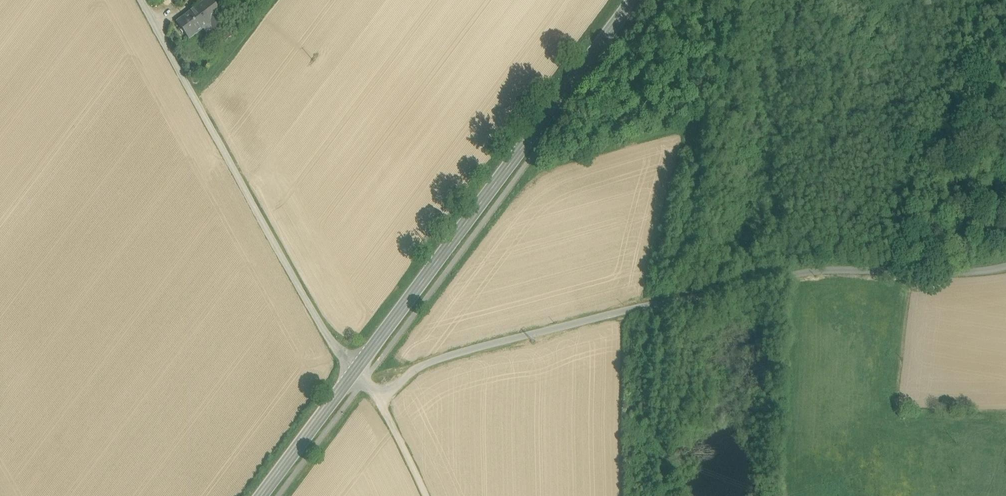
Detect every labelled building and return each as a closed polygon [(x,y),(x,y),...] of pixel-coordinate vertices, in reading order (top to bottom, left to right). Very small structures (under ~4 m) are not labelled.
[(191,12),(203,28),(206,33),(214,28),(222,22),(225,19),(211,0),(207,0),(191,12)] [(203,28),(191,12),(177,23),(189,39),(203,28)] [(222,22),(214,28),(225,43),(233,36),(222,22)]
